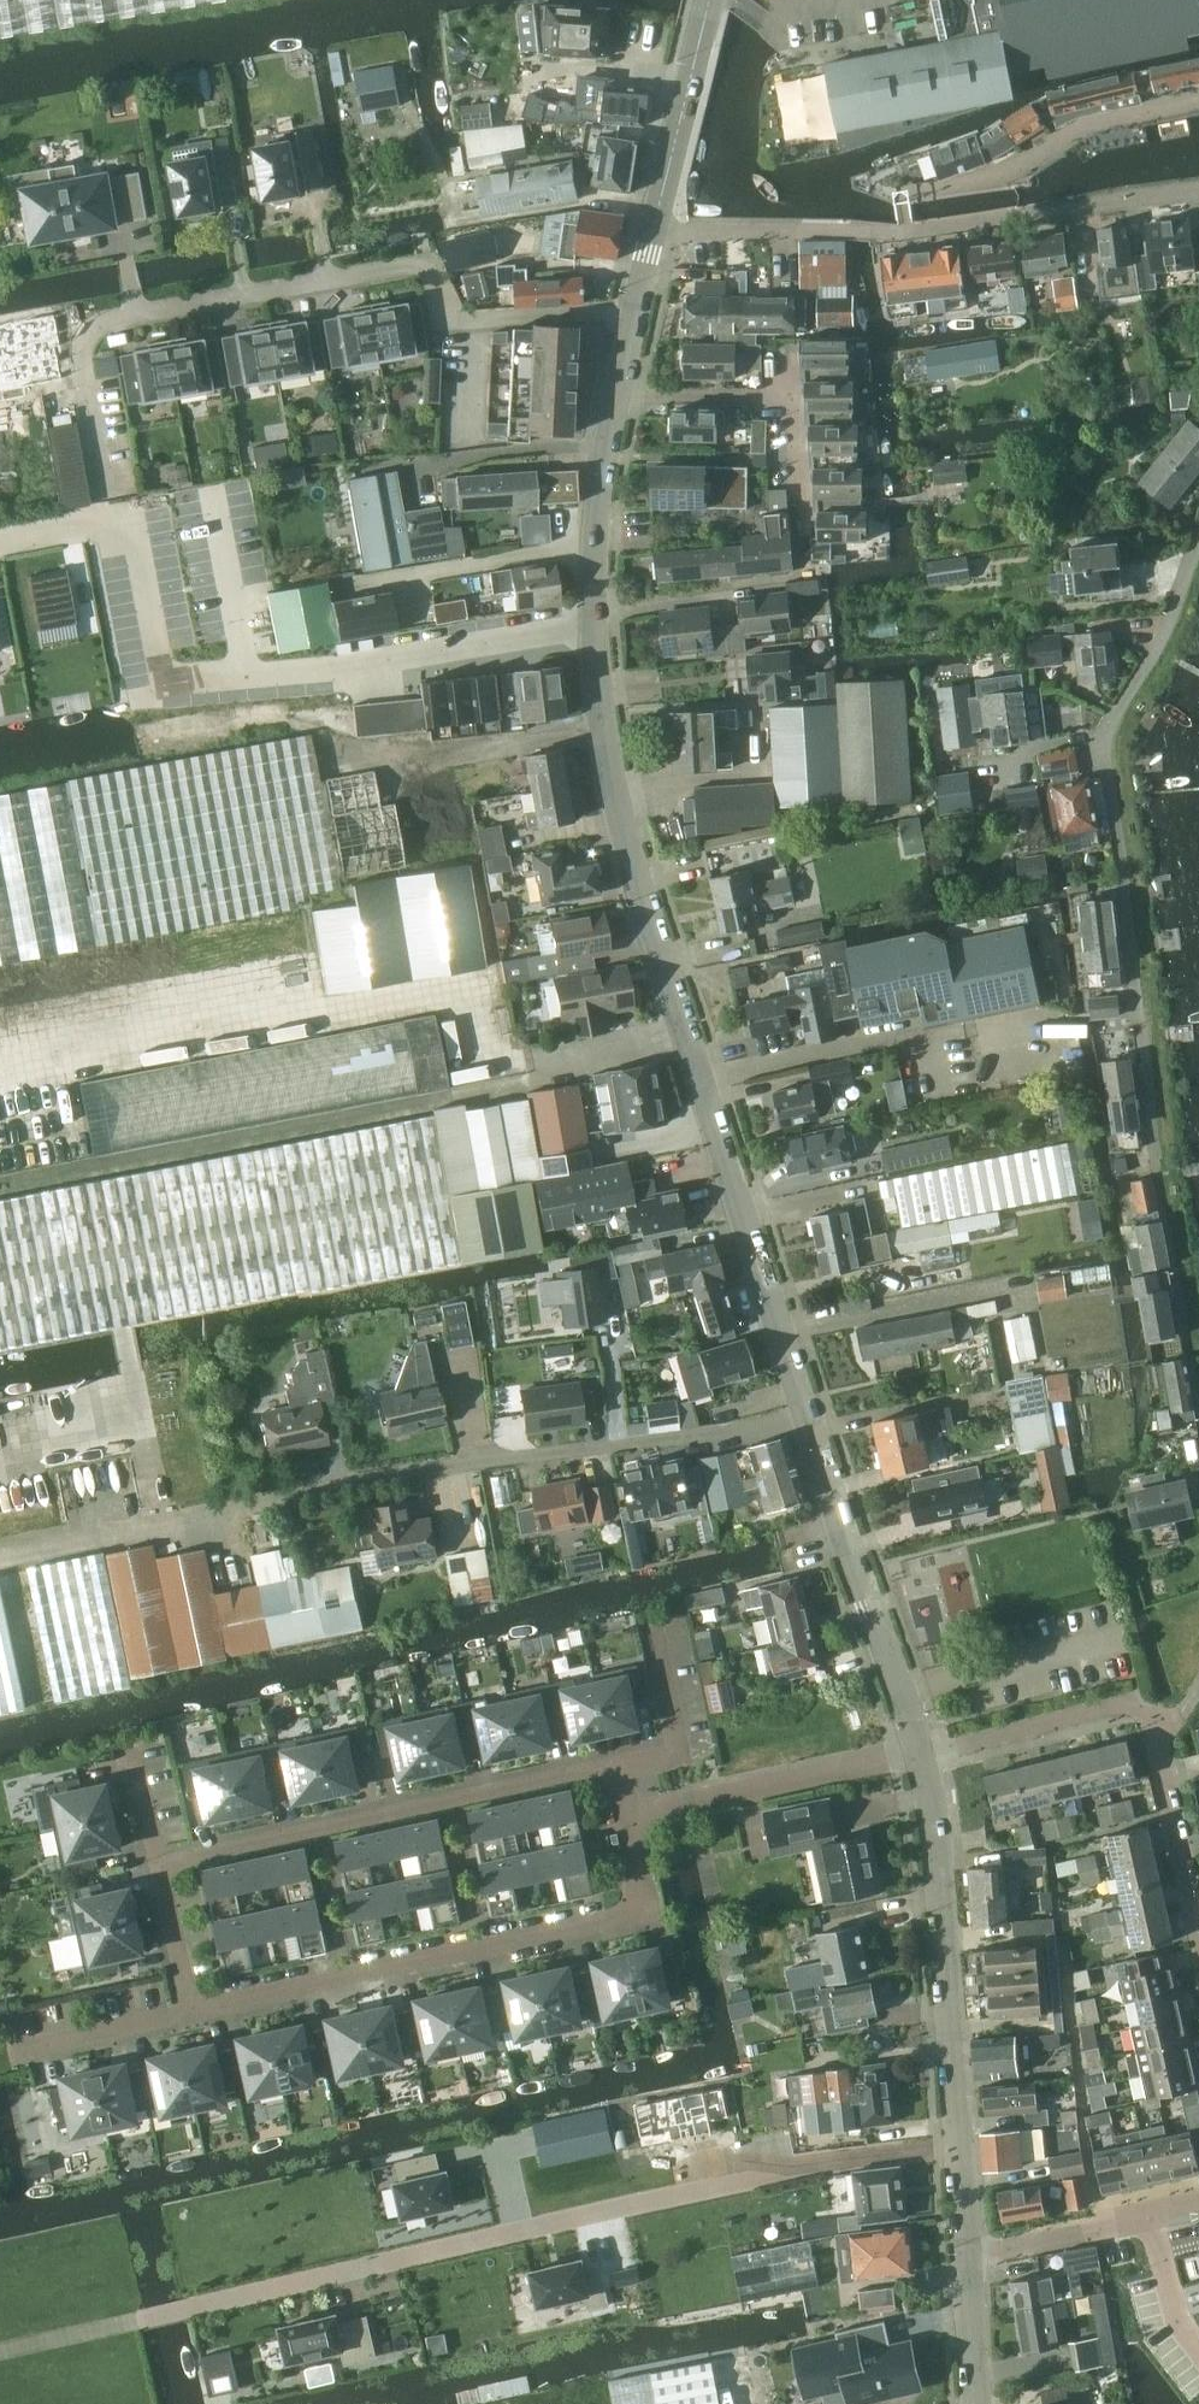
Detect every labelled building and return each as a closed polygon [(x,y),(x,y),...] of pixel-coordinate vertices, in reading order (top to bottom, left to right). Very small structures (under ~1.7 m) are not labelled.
[(228,0),(0,0),(0,38),(228,0)] [(935,19),(936,21),(940,42),(826,63),(833,97),(841,140),(843,150),(983,105),(1017,98),(1011,71),(1045,63),(1188,33),(1198,31),(1198,0),(931,0),(935,19)] [(537,24),(519,26),(521,50),(539,48),(540,53),(544,53),(607,57),(610,9),(547,5),(534,4),(537,24)] [(1133,70),(1139,93),(1198,80),(1198,55),(1133,70)] [(393,66),(354,73),(361,112),(400,105),(396,86),(393,66)] [(1050,94),(1034,103),(1046,124),(1055,118),(1054,113),(1139,93),(1133,70),(1050,90),(1050,92),(1050,94)] [(800,132),(834,123),(823,77),(788,85),(800,132)] [(585,107),(557,108),(557,123),(594,122),(602,122),(608,122),(621,123),(644,125),(645,111),(648,111),(649,90),(606,86),(604,104),(585,103),(585,107)] [(1034,103),(1006,118),(1017,141),(1046,124),(1034,103)] [(979,134),(930,152),(939,179),(988,161),(987,160),(1017,141),(1006,118),(980,135),(979,134)] [(594,122),(589,151),(593,152),(590,169),(595,169),(592,184),(631,191),(630,192),(632,192),(640,141),(639,141),(618,138),(621,123),(608,122),(602,122),(594,122)] [(526,123),(498,126),(501,162),(530,159),(526,123)] [(498,126),(467,130),(471,165),(501,162),(498,126)] [(265,199),(272,198),(277,202),(283,202),(289,200),(292,194),(300,193),(299,190),(307,188),(308,193),(309,193),(309,192),(325,189),(314,130),(298,132),(298,131),(297,132),(298,142),(290,143),(290,142),(256,148),(265,199)] [(181,214),(188,213),(193,216),(199,217),(205,214),(208,209),(215,207),(215,205),(222,203),(223,208),(225,207),(220,180),(235,177),(230,145),(228,136),(211,139),(213,147),(212,147),(214,157),(206,158),(206,157),(171,163),(181,214)] [(556,163),(527,168),(533,203),(579,195),(573,162),(567,163),(567,161),(556,163)] [(147,217),(143,196),(138,172),(107,177),(107,174),(74,180),(72,167),(48,171),(50,184),(23,189),(28,219),(32,241),(64,235),(63,227),(83,224),(84,232),(117,226),(116,223),(147,217)] [(483,212),(533,203),(527,168),(477,177),(483,212)] [(573,257),(574,250),(616,257),(623,214),(581,207),(578,222),(563,219),(557,254),(573,257)] [(1136,256),(1137,262),(1140,292),(1157,290),(1155,273),(1193,269),(1190,243),(1188,219),(1147,223),(1150,255),(1136,256)] [(1128,227),(1100,230),(1104,268),(1098,268),(1100,297),(1140,292),(1137,262),(1132,263),(1128,227)] [(492,230),(468,232),(470,257),(494,255),(492,230)] [(1061,262),(1070,261),(1066,230),(1026,236),(1031,273),(1062,268),(1061,262)] [(468,232),(444,234),(446,258),(470,257),(468,232)] [(1002,274),(1018,272),(1014,238),(971,243),(975,277),(991,275),(991,280),(1003,279),(1002,274)] [(817,288),(817,296),(848,296),(845,241),(800,241),(801,288),(817,288)] [(943,249),(924,251),(930,300),(932,313),(968,309),(960,247),(957,247),(957,246),(953,244),(945,245),(943,248),(943,249)] [(886,256),(885,256),(892,315),(897,318),(932,313),(930,300),(924,251),(900,254),(896,251),(888,252),(886,255),(886,256)] [(516,263),(497,265),(499,286),(516,285),(518,306),(585,302),(584,292),(586,292),(586,287),(584,287),(583,278),(529,281),(528,268),(517,268),(516,263)] [(464,275),(469,301),(485,297),(480,272),(464,275)] [(1075,279),(1054,282),(1058,310),(1079,308),(1075,279)] [(689,313),(683,317),(683,326),(689,329),(689,330),(719,330),(719,343),(739,343),(739,330),(743,330),(743,295),(726,295),(726,282),(694,283),(694,296),(689,296),(689,313)] [(1024,286),(1009,288),(1012,311),(1027,309),(1024,286)] [(775,295),(743,295),(743,330),(775,330),(775,295)] [(807,330),(807,295),(775,295),(775,330),(807,330)] [(817,296),(818,327),(854,327),(853,296),(848,296),(817,296)] [(390,308),(388,300),(370,303),(379,358),(427,349),(418,303),(390,308)] [(332,366),(379,358),(370,303),(351,307),(353,315),(324,320),(332,366)] [(0,315),(0,347),(5,376),(67,367),(61,333),(66,333),(61,304),(0,315)] [(288,326),(287,318),(268,321),(278,376),(325,368),(317,321),(288,326)] [(231,384),(278,376),(268,321),(250,325),(251,333),(222,338),(231,384)] [(510,422),(509,436),(509,440),(528,440),(528,428),(572,430),(577,327),(531,325),(531,328),(514,328),(510,422)] [(492,332),(492,343),(506,344),(507,331),(492,332)] [(186,344),(185,336),(167,339),(176,394),(224,386),(215,339),(186,344)] [(129,402),(176,394),(167,339),(148,343),(149,351),(121,356),(129,402)] [(803,367),(829,367),(829,381),(848,381),(849,367),(851,367),(851,362),(852,352),(850,343),(849,339),(803,339),(803,352),(803,367)] [(926,355),(904,358),(908,380),(930,377),(931,380),(1002,369),(996,339),(925,351),(926,355)] [(683,358),(682,361),(682,363),(683,365),(684,368),(684,369),(686,372),(686,378),(736,378),(736,354),(749,354),(749,368),(761,368),(761,343),(739,343),(719,343),(686,343),(686,350),(685,351),(684,353),(683,358)] [(426,358),(424,397),(439,398),(440,359),(441,353),(426,352),(426,358)] [(834,411),(834,425),(853,425),(854,411),(855,411),(855,407),(857,397),(854,388),(854,381),(848,381),(829,381),(807,381),(807,396),(807,410),(834,411)] [(1159,399),(1157,385),(1143,387),(1144,401),(1159,399)] [(725,409),(672,408),(671,438),(716,438),(716,424),(725,424),(725,409)] [(1186,411),(1173,412),(1174,420),(1186,419),(1186,411)] [(768,418),(753,418),(752,450),(767,451),(768,418)] [(788,437),(788,418),(771,418),(770,445),(779,445),(779,436),(788,437)] [(1190,419),(1142,481),(1171,503),(1198,467),(1198,426),(1190,419)] [(487,434),(509,436),(510,422),(487,422),(487,434)] [(47,428),(61,508),(90,503),(75,423),(47,428)] [(811,453),(838,454),(838,468),(857,468),(858,454),(860,454),(859,450),(862,441),(859,432),(859,425),(853,425),(834,425),(812,425),(811,439),(811,453)] [(337,451),(334,433),(297,439),(300,458),(337,451)] [(365,436),(346,440),(349,459),(369,454),(365,436)] [(283,443),(252,448),(255,469),(287,463),(283,443)] [(965,458),(933,462),(935,485),(968,481),(965,458)] [(168,487),(188,484),(184,465),(165,468),(168,487)] [(655,505),(747,505),(747,465),(654,465),(655,505)] [(441,476),(444,508),(578,497),(579,466),(441,476)] [(816,468),(816,482),(816,497),(819,497),(821,512),(862,512),(863,497),(864,497),(864,493),(866,484),(863,476),(863,468),(857,468),(838,468),(816,468)] [(448,555),(442,527),(439,506),(404,512),(395,470),(346,480),(363,570),(448,555)] [(774,573),(791,571),(791,567),(793,567),(790,531),(786,488),(770,488),(772,512),(761,514),(763,533),(762,533),(763,541),(760,541),(763,569),(773,568),(774,573)] [(820,538),(812,538),(814,558),(832,558),(832,540),(842,540),(849,542),(856,541),(868,541),(868,537),(870,527),(868,517),(868,512),(862,512),(821,512),(821,526),(820,538)] [(465,552),(459,526),(442,527),(448,555),(465,552)] [(754,570),(763,569),(760,541),(763,541),(762,533),(745,535),(746,544),(729,546),(732,573),(737,573),(738,577),(755,576),(754,570)] [(1123,540),(1077,543),(1078,555),(1067,556),(1067,566),(1078,566),(1079,584),(1126,581),(1123,540)] [(659,553),(662,581),(732,573),(729,546),(659,553)] [(516,596),(517,607),(565,599),(559,563),(558,556),(488,568),(491,590),(505,588),(516,596)] [(970,580),(967,556),(926,562),(930,587),(970,580)] [(1067,566),(1052,568),(1055,590),(1070,588),(1067,566)] [(67,569),(28,576),(38,630),(77,623),(72,595),(69,596),(67,584),(70,583),(67,569)] [(325,581),(266,593),(277,653),(337,641),(329,602),(325,581)] [(800,581),(787,582),(788,596),(802,594),(800,581)] [(388,590),(329,602),(337,641),(396,629),(388,590)] [(743,601),(745,624),(729,626),(732,654),(745,653),(749,651),(747,634),(794,629),(791,596),(743,601)] [(464,598),(431,603),(435,624),(468,619),(464,598)] [(700,657),(732,654),(729,626),(714,627),(712,609),(664,613),(666,632),(664,634),(665,646),(667,648),(668,652),(699,649),(700,657)] [(1058,637),(1031,641),(1034,665),(1076,659),(1079,683),(1116,678),(1110,631),(1077,635),(1076,623),(1057,626),(1058,637)] [(794,667),(792,651),(751,655),(754,688),(764,687),(765,699),(838,692),(837,674),(807,677),(806,666),(794,667)] [(520,720),(565,714),(559,665),(515,671),(516,672),(500,674),(504,709),(519,707),(520,720)] [(493,674),(469,676),(474,721),(498,718),(493,674)] [(968,674),(938,678),(945,735),(947,748),(949,761),(979,757),(974,727),(993,724),(996,742),(1029,738),(1028,738),(1022,686),(1020,675),(979,680),(981,695),(971,696),(968,674)] [(469,676),(445,679),(450,723),(474,721),(469,676)] [(445,679),(421,682),(423,696),(426,726),(450,723),(445,679)] [(805,705),(770,707),(774,782),(696,786),(698,810),(699,831),(743,829),(743,825),(777,822),(776,807),(913,801),(906,682),(906,679),(872,680),(838,682),(840,703),(805,705)] [(423,696),(407,698),(412,736),(427,734),(426,726),(423,696)] [(394,732),(408,730),(404,698),(391,700),(394,732)] [(394,732),(391,700),(378,701),(381,733),(394,732)] [(365,702),(368,734),(381,733),(378,701),(365,702)] [(365,702),(352,704),(356,736),(368,734),(365,702)] [(737,708),(676,711),(677,740),(716,738),(716,726),(729,725),(729,727),(738,727),(737,708)] [(309,893),(340,888),(310,735),(0,794),(0,963),(311,905),(309,893)] [(716,738),(677,740),(679,768),(733,766),(732,750),(717,750),(716,738)] [(562,746),(528,752),(534,788),(569,782),(562,746)] [(1075,750),(1039,757),(1043,777),(1051,775),(1053,783),(1051,783),(1060,833),(1063,832),(1066,849),(1099,844),(1096,825),(1099,825),(1090,777),(1081,779),(1075,750)] [(325,779),(341,879),(406,867),(393,803),(380,806),(372,770),(325,779)] [(968,773),(938,777),(943,812),(973,808),(968,773)] [(575,817),(569,782),(534,788),(538,811),(525,813),(527,826),(540,823),(575,817)] [(918,816),(897,820),(904,855),(925,851),(918,816)] [(507,853),(500,824),(476,829),(482,859),(507,853)] [(777,835),(775,825),(704,841),(706,850),(777,835)] [(544,901),(601,890),(594,859),(573,864),(563,866),(561,859),(559,849),(535,854),(544,901)] [(1017,860),(1021,886),(1050,881),(1045,856),(1017,860)] [(312,910),(316,934),(326,994),(406,980),(487,967),(470,864),(408,875),(394,877),(350,884),(353,903),(312,910)] [(751,868),(714,877),(721,906),(795,890),(792,877),(755,885),(751,868)] [(1072,885),(1067,885),(1068,893),(1073,893),(1088,891),(1087,883),(1072,885)] [(797,902),(795,890),(721,906),(727,934),(764,925),(761,910),(797,902)] [(1113,899),(1080,903),(1088,968),(1122,964),(1113,899)] [(504,900),(490,903),(494,924),(496,923),(508,921),(509,921),(504,900)] [(524,957),(501,960),(505,983),(528,979),(528,980),(595,967),(592,953),(610,950),(606,932),(609,928),(608,919),(603,916),(603,912),(536,924),(542,953),(524,957)] [(826,935),(823,919),(777,929),(781,945),(826,935)] [(508,921),(496,923),(498,937),(505,936),(510,930),(508,921)] [(950,941),(963,1002),(966,1018),(1041,1002),(1025,925),(950,941)] [(928,932),(911,936),(926,1010),(963,1002),(950,941),(949,941),(928,932)] [(863,1023),(868,1022),(926,1010),(911,936),(853,948),(850,948),(847,938),(821,944),(826,968),(837,1014),(837,1017),(860,1011),(863,1023)] [(790,955),(766,960),(769,973),(793,968),(790,955)] [(569,1016),(573,1036),(606,1029),(603,1014),(606,1010),(634,1005),(627,966),(555,980),(562,1018),(569,1016)] [(786,996),(749,1004),(755,1035),(793,1028),(790,1014),(803,1011),(805,1020),(810,1043),(840,1037),(835,1014),(837,1014),(826,968),(785,977),(790,998),(787,999),(786,996)] [(290,1061),(276,985),(0,1038),(0,1116),(290,1061)] [(1090,998),(1093,1020),(1120,1016),(1119,994),(1090,998)] [(522,1033),(516,1034),(518,1047),(530,1045),(528,1038),(522,1033)] [(1105,1060),(1114,1125),(1116,1124),(1119,1147),(1141,1144),(1135,1107),(1138,1107),(1130,1056),(1105,1060)] [(819,1101),(837,1097),(834,1083),(854,1079),(850,1058),(810,1067),(815,1084),(776,1093),(780,1110),(778,1111),(780,1121),(782,1121),(784,1127),(823,1118),(819,1101)] [(606,1084),(609,1102),(660,1093),(654,1063),(592,1074),(594,1085),(606,1084)] [(576,1083),(525,1093),(531,1124),(582,1114),(576,1083)] [(1073,1085),(1056,1088),(1061,1120),(1062,1125),(1079,1122),(1079,1117),(1073,1085)] [(612,1120),(600,1122),(602,1133),(614,1131),(614,1130),(665,1122),(660,1093),(609,1102),(612,1120)] [(309,1289),(309,1292),(408,1272),(461,1261),(500,1254),(541,1247),(528,1181),(533,1180),(532,1178),(591,1167),(587,1145),(537,1154),(526,1099),(480,1107),(464,1109),(463,1104),(432,1110),(433,1114),(408,1119),(0,1199),(0,1348),(309,1289)] [(582,1114),(531,1124),(537,1154),(587,1145),(582,1114)] [(844,1126),(785,1139),(792,1173),(851,1160),(850,1154),(855,1153),(857,1149),(854,1133),(850,1131),(845,1132),(844,1126)] [(949,1134),(882,1149),(887,1172),(954,1157),(949,1134)] [(998,1209),(1102,1190),(1091,1137),(938,1169),(880,1181),(883,1196),(910,1190),(914,1208),(901,1210),(905,1229),(998,1209)] [(1126,1157),(1114,1159),(1117,1172),(1128,1170),(1126,1157)] [(591,1167),(532,1178),(533,1180),(538,1206),(543,1228),(551,1226),(551,1227),(605,1216),(600,1189),(628,1184),(623,1160),(591,1167)] [(1143,1179),(1132,1181),(1139,1214),(1133,1215),(1136,1227),(1139,1226),(1142,1247),(1146,1268),(1170,1264),(1163,1222),(1162,1222),(1153,1177),(1143,1179)] [(628,1184),(600,1189),(605,1216),(609,1235),(642,1228),(645,1239),(678,1232),(675,1221),(685,1219),(678,1188),(672,1189),(654,1193),(652,1179),(628,1184)] [(845,1211),(815,1218),(821,1247),(873,1236),(867,1209),(864,1197),(843,1202),(845,1211)] [(873,1236),(821,1247),(828,1276),(898,1261),(896,1254),(919,1249),(925,1272),(958,1265),(953,1244),(1003,1234),(998,1209),(905,1229),(873,1236)] [(611,1247),(613,1256),(625,1309),(640,1306),(630,1261),(645,1257),(660,1254),(656,1236),(611,1247)] [(660,1254),(645,1257),(650,1278),(666,1274),(670,1289),(692,1284),(722,1277),(713,1240),(661,1252),(661,1254),(660,1254)] [(570,1269),(558,1270),(566,1325),(605,1318),(599,1278),(616,1275),(610,1247),(569,1257),(570,1269)] [(1073,1281),(1073,1284),(1112,1278),(1109,1263),(1063,1271),(1063,1273),(1065,1273),(1067,1282),(1073,1281)] [(1167,1293),(1161,1294),(1158,1272),(1134,1276),(1138,1298),(1144,1297),(1150,1336),(1152,1336),(1153,1338),(1171,1336),(1171,1333),(1173,1333),(1167,1296),(1167,1293)] [(1042,1301),(1068,1297),(1065,1274),(1039,1279),(1042,1301)] [(722,1277),(692,1284),(706,1332),(736,1323),(722,1277)] [(869,1295),(845,1299),(847,1311),(872,1307),(869,1295)] [(996,1300),(952,1309),(953,1311),(907,1321),(913,1350),(959,1341),(956,1326),(971,1322),(970,1318),(998,1312),(996,1300)] [(464,1301),(441,1305),(448,1347),(472,1343),(464,1301)] [(1008,1340),(1013,1362),(1037,1357),(1029,1314),(1004,1320),(1008,1340)] [(868,1360),(913,1350),(907,1321),(861,1331),(868,1360)] [(394,1393),(380,1396),(388,1434),(445,1421),(436,1384),(435,1384),(425,1340),(411,1343),(394,1393)] [(698,1353),(697,1349),(675,1352),(689,1401),(711,1395),(709,1388),(754,1375),(749,1358),(751,1357),(748,1345),(745,1346),(743,1340),(698,1353)] [(318,1402),(334,1399),(323,1349),(305,1353),(306,1358),(298,1360),(290,1373),(293,1384),(288,1386),(285,1391),(288,1404),(260,1411),(270,1452),(326,1439),(318,1402)] [(1197,1417),(1186,1360),(1165,1364),(1173,1412),(1170,1412),(1170,1408),(1156,1410),(1160,1433),(1173,1430),(1174,1431),(1182,1430),(1181,1419),(1197,1417)] [(1163,1364),(1152,1366),(1156,1388),(1157,1387),(1167,1386),(1163,1364)] [(994,1371),(979,1373),(981,1385),(996,1383),(994,1371)] [(1069,1372),(1047,1376),(1052,1403),(1054,1413),(1062,1449),(1067,1474),(1077,1472),(1071,1445),(1063,1401),(1074,1399),(1069,1372)] [(1046,1377),(1009,1385),(1013,1405),(1016,1421),(1054,1413),(1052,1403),(1046,1377)] [(596,1413),(594,1401),(593,1390),(579,1392),(577,1381),(521,1389),(527,1429),(583,1421),(582,1415),(596,1413)] [(643,1402),(647,1431),(696,1424),(689,1402),(673,1404),(672,1398),(643,1402)] [(878,1422),(883,1448),(925,1439),(944,1435),(938,1408),(878,1422)] [(1054,1413),(1016,1421),(1022,1454),(1038,1452),(1039,1454),(1062,1449),(1054,1413)] [(788,1438),(737,1452),(745,1477),(760,1473),(760,1470),(795,1460),(788,1438)] [(1188,1462),(1198,1459),(1198,1453),(1196,1438),(1183,1440),(1188,1462)] [(888,1475),(931,1466),(925,1439),(883,1448),(888,1475)] [(1062,1449),(1039,1454),(1048,1497),(1043,1498),(1046,1512),(1072,1507),(1066,1479),(1066,1475),(1067,1474),(1062,1449)] [(807,1501),(795,1460),(760,1470),(760,1473),(745,1477),(737,1452),(737,1451),(701,1461),(715,1510),(749,1500),(747,1491),(746,1489),(763,1484),(763,1487),(770,1511),(801,1502),(805,1501),(807,1501)] [(700,1466),(684,1470),(682,1460),(663,1464),(663,1462),(644,1466),(644,1468),(625,1472),(635,1517),(653,1513),(655,1520),(674,1516),(672,1509),(691,1505),(693,1515),(710,1511),(700,1466)] [(915,1490),(909,1491),(917,1526),(961,1516),(960,1511),(989,1505),(983,1475),(982,1475),(979,1464),(913,1478),(915,1490)] [(1164,1470),(1146,1474),(1148,1484),(1167,1480),(1164,1470)] [(1148,1549),(1181,1541),(1176,1520),(1175,1518),(1193,1513),(1185,1479),(1129,1492),(1137,1526),(1142,1525),(1143,1528),(1148,1549)] [(541,1530),(541,1531),(588,1521),(580,1480),(533,1489),(536,1507),(517,1511),(522,1534),(541,1530)] [(614,1516),(608,1485),(589,1489),(595,1520),(614,1516)] [(429,1557),(437,1556),(430,1519),(417,1521),(410,1517),(408,1503),(408,1502),(374,1508),(377,1528),(374,1529),(377,1548),(362,1550),(365,1572),(381,1570),(380,1566),(408,1561),(412,1560),(416,1563),(422,1564),(427,1562),(429,1557)] [(640,1535),(627,1537),(633,1568),(634,1569),(646,1567),(646,1565),(640,1535)] [(131,1686),(130,1679),(179,1669),(156,1559),(153,1544),(104,1554),(104,1552),(0,1574),(0,1714),(131,1686)] [(157,1558),(156,1559),(179,1669),(228,1658),(230,1658),(229,1657),(216,1593),(215,1593),(206,1549),(205,1549),(157,1558)] [(456,1603),(494,1596),(485,1549),(448,1556),(456,1603)] [(254,1555),(260,1584),(273,1648),(363,1629),(351,1565),(350,1565),(298,1575),(294,1556),(283,1558),(281,1550),(254,1555)] [(601,1551),(587,1554),(591,1572),(604,1569),(601,1551)] [(767,1604),(770,1615),(807,1606),(799,1576),(746,1590),(751,1608),(767,1604)] [(273,1648),(260,1584),(216,1593),(229,1657),(273,1648)] [(726,1602),(722,1587),(685,1597),(689,1610),(726,1602)] [(770,1615),(777,1641),(782,1640),(791,1638),(790,1632),(812,1626),(807,1606),(770,1615)] [(806,1666),(821,1662),(812,1626),(790,1632),(791,1638),(782,1640),(777,1641),(777,1643),(773,1644),(782,1680),(808,1674),(806,1666)] [(711,1629),(697,1632),(698,1638),(702,1659),(717,1655),(711,1629)] [(625,1667),(594,1674),(595,1681),(607,1733),(615,1731),(616,1735),(633,1732),(632,1728),(637,1727),(632,1702),(645,1699),(638,1665),(625,1667)] [(558,1718),(571,1715),(576,1740),(582,1739),(583,1743),(599,1739),(599,1735),(607,1733),(595,1681),(577,1685),(576,1678),(550,1684),(558,1718)] [(731,1678),(706,1684),(713,1712),(737,1707),(731,1678)] [(520,1752),(528,1750),(529,1754),(546,1751),(545,1747),(550,1746),(545,1721),(558,1718),(550,1684),(507,1693),(509,1700),(520,1752)] [(471,1737),(484,1734),(489,1759),(495,1758),(496,1762),(512,1758),(511,1754),(520,1752),(509,1700),(488,1704),(487,1697),(464,1702),(471,1737)] [(433,1771),(441,1769),(442,1773),(459,1770),(458,1766),(463,1765),(458,1740),(471,1737),(464,1702),(420,1712),(433,1771)] [(420,1712),(376,1721),(384,1756),(397,1753),(402,1778),(408,1777),(408,1781),(425,1777),(424,1773),(433,1771),(420,1712)] [(327,1794),(335,1792),(336,1796),(353,1793),(353,1789),(358,1788),(352,1763),(365,1760),(358,1726),(314,1735),(327,1794)] [(278,1779),(291,1776),(297,1801),(302,1800),(302,1804),(320,1800),(319,1796),(327,1794),(314,1735),(270,1745),(278,1779)] [(1129,1739),(1100,1747),(1112,1791),(1124,1788),(1122,1782),(1139,1778),(1129,1739)] [(240,1813),(248,1811),(249,1815),(266,1812),(265,1808),(271,1807),(265,1782),(278,1779),(270,1745),(227,1754),(240,1813)] [(1100,1747),(1073,1754),(1083,1793),(1099,1789),(1101,1794),(1112,1791),(1100,1747)] [(227,1754),(183,1764),(191,1798),(204,1795),(209,1820),(215,1819),(216,1823),(233,1819),(232,1815),(240,1813),(227,1754)] [(1066,1797),(1083,1793),(1073,1754),(1045,1762),(1056,1805),(1067,1802),(1066,1797)] [(1045,1762),(1017,1769),(1027,1808),(1041,1804),(1043,1809),(1056,1805),(1045,1762)] [(1028,1813),(1027,1808),(1017,1769),(988,1777),(997,1815),(1014,1811),(1015,1816),(1028,1813)] [(45,1785),(55,1829),(114,1816),(112,1807),(116,1806),(112,1789),(108,1790),(107,1785),(83,1790),(80,1777),(45,1785)] [(522,1801),(528,1826),(550,1821),(557,1847),(583,1842),(572,1790),(522,1801)] [(1133,1798),(1116,1802),(1121,1820),(1137,1816),(1133,1798)] [(482,1863),(520,1855),(514,1829),(528,1826),(522,1801),(471,1812),(482,1863)] [(881,1889),(869,1834),(835,1841),(833,1832),(835,1831),(829,1801),(766,1814),(773,1844),(826,1833),(839,1897),(881,1889)] [(1104,1824),(1121,1820),(1116,1802),(1099,1807),(1104,1824)] [(1072,1814),(1058,1817),(1063,1835),(1076,1831),(1072,1814)] [(123,1840),(120,1823),(116,1824),(114,1816),(55,1829),(64,1872),(99,1865),(96,1852),(121,1846),(120,1841),(123,1840)] [(1063,1835),(1058,1817),(1045,1821),(1050,1838),(1063,1835)] [(389,1830),(395,1855),(418,1850),(424,1876),(450,1870),(439,1819),(389,1830)] [(1031,1824),(1017,1828),(1021,1846),(1035,1842),(1031,1824)] [(1107,1853),(1109,1865),(1156,1854),(1149,1826),(1112,1835),(1115,1851),(1107,1853)] [(349,1892),(374,1886),(368,1860),(395,1855),(389,1830),(338,1841),(349,1892)] [(557,1847),(557,1848),(533,1853),(539,1879),(562,1874),(568,1900),(595,1894),(583,1842),(557,1847)] [(306,1848),(256,1859),(261,1884),(285,1878),(290,1904),(317,1899),(313,1883),(306,1848)] [(1047,1848),(1009,1850),(1010,1865),(1048,1863),(1047,1848)] [(533,1853),(520,1856),(520,1855),(482,1863),(493,1916),(520,1911),(514,1884),(539,1879),(533,1853)] [(1094,1854),(1077,1858),(1079,1872),(1098,1868),(1094,1854)] [(1125,1891),(1163,1882),(1156,1854),(1109,1865),(1112,1876),(1121,1874),(1125,1891)] [(256,1859),(204,1870),(215,1920),(241,1915),(235,1889),(261,1884),(256,1859)] [(1003,1866),(970,1870),(973,1897),(1020,1893),(1018,1879),(1005,1880),(1003,1866)] [(1101,1882),(1098,1868),(1079,1872),(1083,1886),(1101,1882)] [(424,1876),(424,1877),(400,1882),(406,1908),(429,1903),(435,1929),(461,1923),(450,1870),(424,1876)] [(68,1890),(77,1933),(137,1920),(135,1912),(139,1911),(135,1894),(131,1895),(130,1890),(105,1895),(103,1882),(68,1890)] [(400,1882),(374,1888),(374,1886),(349,1892),(360,1945),(387,1940),(381,1913),(406,1908),(400,1882)] [(1089,1914),(1093,1930),(1170,1912),(1163,1882),(1125,1891),(1128,1907),(1108,1913),(1107,1910),(1089,1914)] [(1008,1909),(1022,1908),(1020,1893),(973,1897),(976,1929),(1010,1925),(1008,1909)] [(291,1905),(267,1911),(273,1937),(283,1934),(284,1934),(289,1960),(301,1957),(302,1958),(328,1952),(317,1899),(290,1904),(291,1905)] [(241,1915),(215,1920),(227,1974),(254,1969),(248,1942),(273,1937),(267,1911),(241,1916),(241,1915)] [(1138,1948),(1176,1939),(1170,1912),(1093,1930),(1096,1943),(1134,1931),(1138,1948)] [(1047,1932),(1054,1932),(1053,1918),(1014,1921),(1015,1934),(1047,1932)] [(137,1920),(77,1933),(63,1936),(70,1967),(84,1964),(87,1977),(122,1969),(119,1956),(143,1951),(142,1946),(146,1945),(142,1928),(139,1928),(137,1920)] [(818,1934),(824,1961),(790,1968),(786,1969),(791,1989),(821,1983),(870,1972),(859,1925),(818,1934)] [(1050,1967),(1059,1966),(1056,1932),(1047,1932),(1050,1967)] [(1043,1946),(977,1951),(979,1975),(1045,1970),(1043,1946)] [(657,1948),(627,1955),(639,2011),(662,2005),(660,1997),(682,1992),(673,1952),(659,1956),(657,1948)] [(1126,2005),(1139,2002),(1182,1992),(1176,1965),(1164,1968),(1160,1952),(1116,1962),(1126,2005)] [(597,1969),(584,1972),(592,2012),(613,2007),(614,2016),(639,2011),(627,1955),(595,1962),(597,1969)] [(569,1968),(538,1975),(550,2030),(574,2025),(572,2016),(592,2012),(584,1972),(570,1975),(569,1968)] [(1047,1994),(1045,1970),(979,1975),(981,2000),(1047,1994)] [(1061,1989),(1060,1972),(1050,1972),(1052,1990),(1061,1989)] [(508,1988),(495,1991),(504,2031),(524,2027),(526,2035),(550,2030),(538,1975),(507,1981),(508,1988)] [(791,1989),(795,2007),(825,2000),(822,1988),(821,1983),(791,1989)] [(878,2014),(871,1983),(838,1991),(836,1985),(822,1988),(825,2000),(826,2005),(823,2006),(829,2033),(870,2025),(868,2017),(878,2014)] [(480,1987),(449,1994),(461,2049),(485,2044),(483,2036),(504,2031),(495,1991),(482,1994),(480,1987)] [(780,2010),(795,2007),(791,1989),(776,1992),(780,2010)] [(1188,2016),(1182,1992),(1139,2002),(1144,2023),(1145,2026),(1188,2016)] [(419,2008),(406,2011),(415,2050),(435,2046),(437,2055),(461,2049),(449,1994),(418,2001),(419,2008)] [(1047,1994),(981,2000),(983,2017),(1048,2011),(1047,1994)] [(1081,2001),(1084,2012),(1098,2009),(1095,1997),(1081,2001)] [(1037,2025),(1037,2033),(1065,2031),(1062,1998),(1053,1998),(1054,2024),(1037,2025)] [(751,1999),(729,2004),(732,2019),(755,2014),(751,1999)] [(391,2006),(360,2013),(372,2069),(396,2063),(394,2055),(415,2050),(406,2011),(393,2014),(391,2006)] [(1100,2020),(1098,2009),(1084,2012),(1087,2024),(1100,2020)] [(331,2027),(317,2030),(326,2070),(347,2065),(349,2074),(372,2069),(360,2013),(329,2020),(331,2027)] [(1144,2023),(1131,2026),(1137,2054),(1194,2041),(1188,2016),(1145,2026),(1144,2023)] [(303,2026),(271,2033),(284,2088),(308,2083),(306,2074),(326,2070),(317,2030),(304,2033),(303,2026)] [(242,2046),(229,2049),(237,2089),(258,2085),(260,2093),(284,2088),(271,2033),(241,2039),(242,2046)] [(1059,2033),(1038,2036),(1040,2049),(1060,2046),(1059,2033)] [(1083,2037),(1085,2050),(1088,2061),(1102,2058),(1100,2047),(1097,2035),(1083,2037)] [(970,2039),(973,2079),(1019,2075),(1016,2036),(970,2039)] [(1194,2041),(1137,2054),(1142,2078),(1198,2065),(1198,2064),(1194,2041)] [(214,2045),(183,2052),(195,2107),(219,2102),(217,2094),(237,2089),(229,2049),(215,2052),(214,2045)] [(153,2066),(140,2069),(149,2108),(169,2104),(171,2113),(195,2107),(183,2052),(152,2059),(153,2066)] [(1091,2073),(1093,2085),(1102,2083),(1107,2082),(1104,2070),(1102,2058),(1088,2061),(1091,2073)] [(125,2064),(94,2071),(106,2127),(130,2121),(128,2113),(149,2108),(140,2069),(127,2071),(125,2064)] [(804,2075),(807,2105),(841,2101),(841,2100),(857,2098),(857,2097),(890,2093),(886,2064),(804,2075)] [(1142,2078),(1147,2098),(1160,2095),(1161,2099),(1181,2094),(1187,2120),(1198,2118),(1198,2065),(1142,2078)] [(801,2070),(792,2070),(793,2098),(802,2098),(801,2070)] [(63,2078),(65,2085),(51,2088),(59,2128),(81,2123),(82,2132),(106,2127),(94,2071),(63,2078)] [(1118,2092),(1115,2080),(1107,2082),(1102,2083),(1105,2095),(1118,2092)] [(1036,2083),(986,2088),(989,2116),(1039,2111),(1036,2083)] [(1088,2086),(1091,2098),(1105,2095),(1102,2083),(1093,2085),(1088,2086)] [(708,2087),(637,2102),(644,2135),(672,2129),(674,2138),(717,2130),(714,2118),(733,2114),(727,2084),(708,2088),(708,2087)] [(811,2133),(894,2122),(890,2093),(857,2097),(857,2098),(841,2100),(841,2101),(807,2105),(811,2133)] [(1093,2110),(1107,2107),(1105,2095),(1091,2098),(1093,2110)] [(1160,2095),(1147,2098),(1144,2099),(1147,2109),(1162,2105),(1161,2099),(1160,2095)] [(787,2102),(772,2104),(773,2106),(775,2126),(789,2124),(787,2102)] [(773,2106),(764,2107),(766,2127),(775,2126),(773,2106)] [(605,2109),(534,2124),(543,2165),(614,2149),(605,2109)] [(1060,2112),(1061,2123),(1077,2122),(1075,2110),(1060,2112)] [(1187,2120),(1189,2129),(1169,2134),(1179,2180),(1198,2175),(1198,2118),(1187,2120)] [(1166,2134),(1164,2125),(1143,2129),(1155,2186),(1179,2180),(1169,2134),(1166,2134)] [(1116,2135),(1119,2150),(1122,2149),(1131,2191),(1155,2186),(1143,2129),(1116,2135)] [(986,2136),(989,2171),(1024,2168),(1023,2162),(1045,2160),(1043,2131),(986,2136)] [(1098,2155),(1107,2196),(1131,2191),(1122,2149),(1119,2150),(1098,2155)] [(1052,2179),(1070,2176),(1087,2173),(1084,2152),(1049,2158),(1052,2179)] [(402,2181),(395,2183),(403,2219),(456,2206),(447,2170),(440,2172),(436,2154),(398,2163),(402,2181)] [(48,2157),(26,2161),(30,2177),(51,2173),(48,2157)] [(857,2173),(862,2215),(841,2217),(843,2230),(845,2230),(865,2228),(864,2223),(908,2217),(902,2167),(857,2173)] [(1087,2191),(1085,2175),(1064,2179),(1068,2209),(1090,2206),(1087,2191)] [(1040,2186),(1000,2193),(1005,2222),(1046,2215),(1040,2186)] [(837,2217),(802,2221),(803,2236),(839,2231),(837,2217)] [(860,2278),(914,2271),(909,2229),(854,2236),(860,2278)] [(809,2238),(731,2255),(740,2300),(819,2284),(809,2238)] [(1046,2274),(1011,2280),(1016,2309),(1051,2302),(1085,2296),(1080,2270),(1101,2266),(1097,2246),(1097,2244),(1063,2251),(1067,2271),(1047,2275),(1046,2274)] [(551,2266),(530,2271),(538,2307),(589,2295),(592,2309),(609,2305),(602,2276),(587,2279),(582,2259),(561,2264),(551,2266)] [(638,2266),(614,2272),(617,2286),(641,2281),(638,2266)] [(893,2285),(859,2289),(862,2313),(896,2309),(893,2285)] [(1051,2302),(1016,2309),(1024,2350),(1060,2344),(1051,2302)] [(304,2321),(279,2327),(288,2363),(324,2354),(343,2350),(346,2364),(376,2357),(367,2317),(339,2323),(336,2314),(313,2319),(304,2321)] [(792,2347),(804,2399),(844,2390),(847,2403),(858,2403),(868,2402),(924,2389),(913,2337),(890,2342),(885,2320),(836,2331),(837,2337),(792,2347)] [(445,2334),(427,2337),(430,2355),(448,2352),(445,2334)] [(1098,2337),(1069,2342),(1074,2369),(1117,2361),(1114,2342),(1099,2345),(1098,2337)] [(229,2350),(201,2357),(204,2371),(232,2364),(229,2350)] [(611,2380),(615,2403),(718,2403),(710,2361),(611,2380)]
